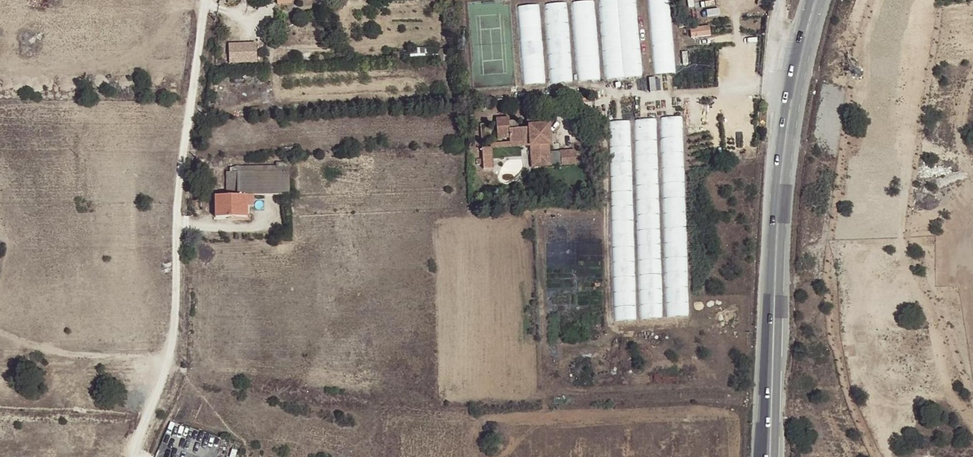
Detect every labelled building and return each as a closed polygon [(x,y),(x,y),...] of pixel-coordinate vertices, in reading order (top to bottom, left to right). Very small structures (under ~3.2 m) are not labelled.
[(595,0),(581,0),(572,0),(577,80),(600,78),(595,0)] [(605,78),(642,75),(637,0),(600,0),(605,78)] [(671,0),(649,0),(653,73),(675,72),(671,0)] [(523,84),(545,82),(539,4),(518,5),(523,84)] [(231,63),(259,61),(258,41),(230,42),(231,63)] [(659,117),(634,118),(640,317),(689,315),(683,116),(659,116),(659,117)] [(498,138),(509,138),(510,138),(530,137),(530,145),(531,158),(540,158),(541,167),(549,166),(549,165),(561,164),(561,165),(575,164),(575,151),(561,151),(561,155),(549,156),(549,152),(548,144),(550,144),(548,125),(529,126),(529,128),(518,128),(518,121),(509,121),(509,118),(496,119),(498,138)] [(637,318),(631,120),(610,120),(616,319),(637,318)] [(510,138),(509,138),(509,142),(491,144),(491,148),(530,145),(530,137),(510,138)] [(492,169),(491,148),(482,148),(482,159),(483,164),(483,169),(492,169)] [(540,158),(531,158),(531,167),(541,167),(540,158)] [(288,195),(289,163),(277,164),(277,166),(277,172),(237,172),(238,194),(238,195),(247,195),(253,195),(270,195),(288,195)] [(237,172),(238,168),(230,168),(230,173),(226,173),(226,194),(238,194),(237,172)] [(247,207),(247,195),(238,195),(225,196),(216,196),(216,218),(241,217),(247,218),(247,207)]
